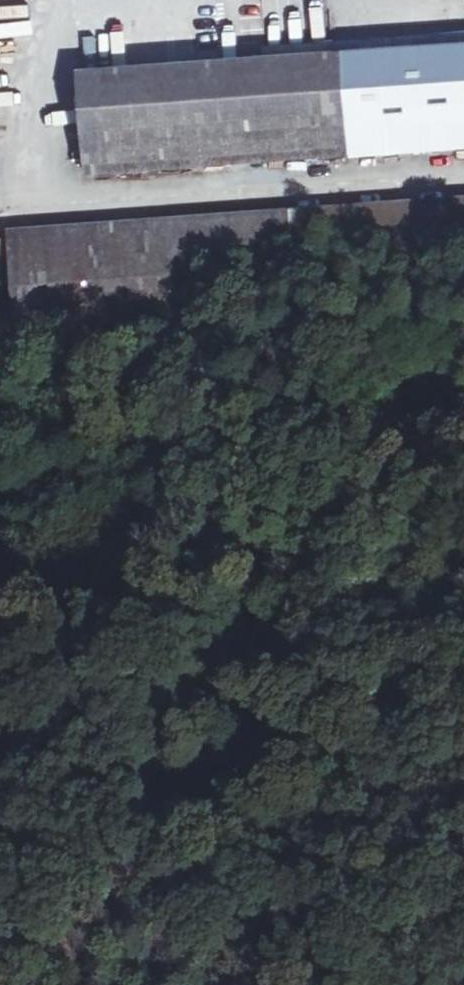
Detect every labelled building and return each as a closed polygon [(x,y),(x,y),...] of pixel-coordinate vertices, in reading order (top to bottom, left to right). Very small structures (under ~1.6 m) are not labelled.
[(87,172),(463,145),(463,48),(80,75),(87,172)] [(11,237),(18,342),(179,329),(177,305),(199,303),(197,275),(463,256),(463,203),(11,237)]
